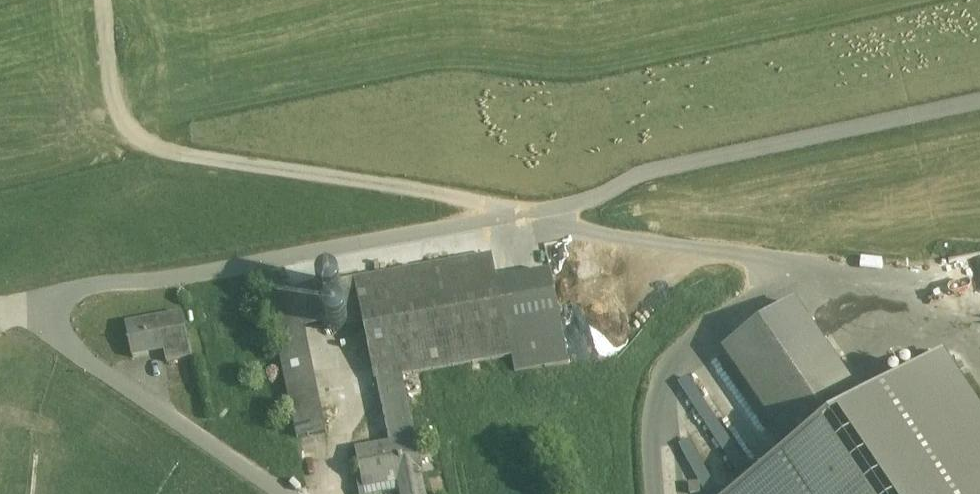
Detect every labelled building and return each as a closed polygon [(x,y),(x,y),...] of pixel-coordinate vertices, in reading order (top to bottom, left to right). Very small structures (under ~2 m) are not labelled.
[(492,260),(355,287),(375,388),(380,387),(402,383),(512,361),(498,286),(492,260)] [(551,275),(498,286),(512,361),(515,376),(569,365),(551,275)] [(342,302),(343,297),(342,292),(339,289),(335,286),(331,285),(326,286),(322,289),(320,293),(319,297),(320,302),(323,306),(326,308),(331,309),(336,308),(339,305),(342,302)] [(318,295),(269,305),(293,423),(323,417),(307,338),(326,335),(326,334),(325,329),(320,302),(319,297),(318,295)] [(795,302),(724,349),(795,455),(866,408),(836,364),(842,360),(837,353),(831,356),(795,302)] [(348,333),(349,329),(348,324),(346,320),(342,318),(337,317),(332,318),(329,321),(326,324),(325,329),(326,334),(329,337),(333,340),(337,341),(342,340),(346,337),(348,333)] [(184,323),(127,334),(132,362),(164,355),(168,373),(193,367),(184,323)] [(736,493),(979,493),(979,415),(941,357),(866,408),(795,455),(736,493)] [(402,383),(380,387),(383,401),(380,401),(390,451),(356,458),(362,492),(396,485),(398,493),(425,493),(422,479),(425,479),(418,445),(415,446),(402,383)] [(323,417),(293,423),(298,448),(328,442),(323,417)] [(721,451),(735,479),(758,468),(744,440),(721,451)]
